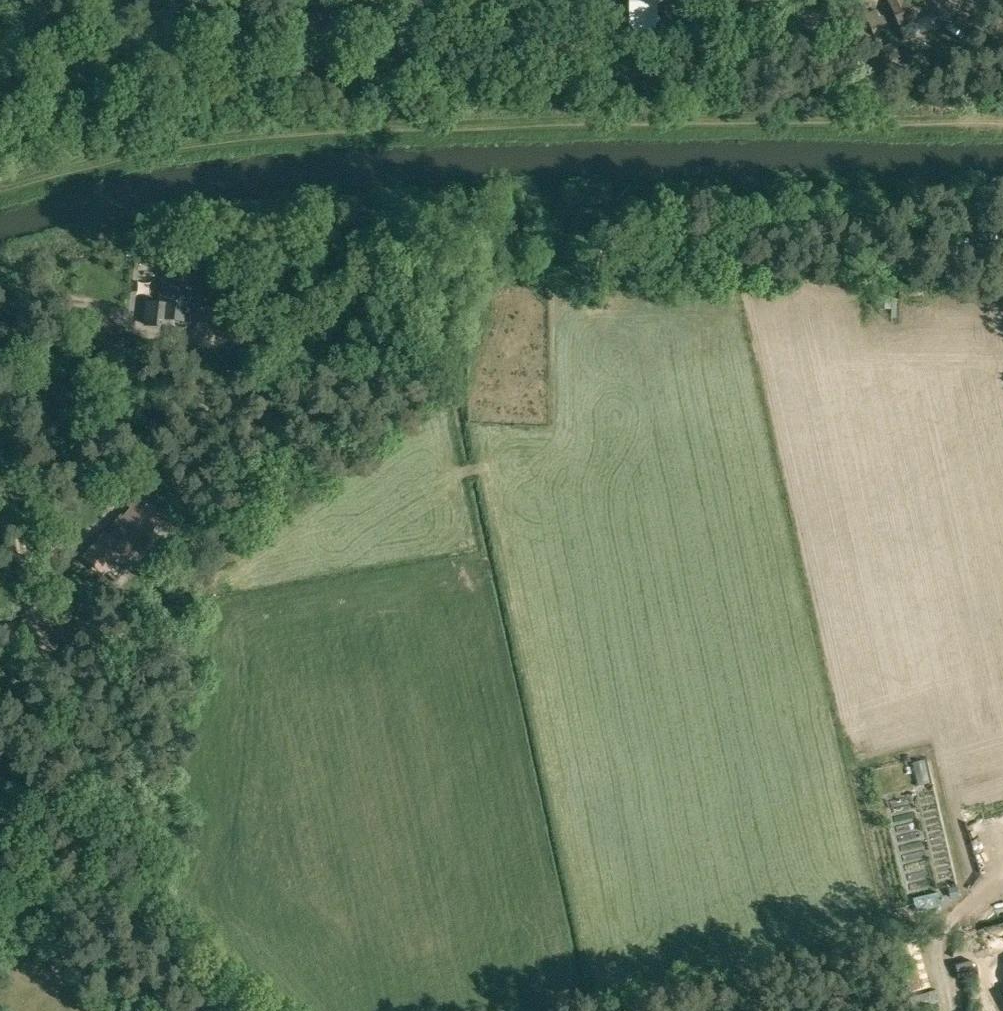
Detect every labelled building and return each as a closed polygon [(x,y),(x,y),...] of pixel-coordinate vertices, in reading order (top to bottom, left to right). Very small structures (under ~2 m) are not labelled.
[(656,24),(655,0),(629,0),(630,25),(643,38),(656,25),(656,24)] [(927,17),(921,2),(913,5),(911,0),(905,0),(904,0),(889,0),(901,28),(927,17)] [(414,38),(398,39),(399,50),(414,49),(414,38)] [(147,311),(146,324),(166,327),(168,315),(184,317),(183,322),(187,323),(191,291),(208,293),(210,279),(193,276),(171,274),(170,286),(164,285),(162,304),(156,303),(155,312),(147,311)] [(105,535),(86,557),(103,571),(121,550),(128,555),(129,554),(130,554),(136,556),(149,541),(146,535),(154,525),(147,519),(154,511),(138,497),(130,505),(134,508),(119,526),(118,524),(115,527),(117,528),(108,538),(105,535)]
